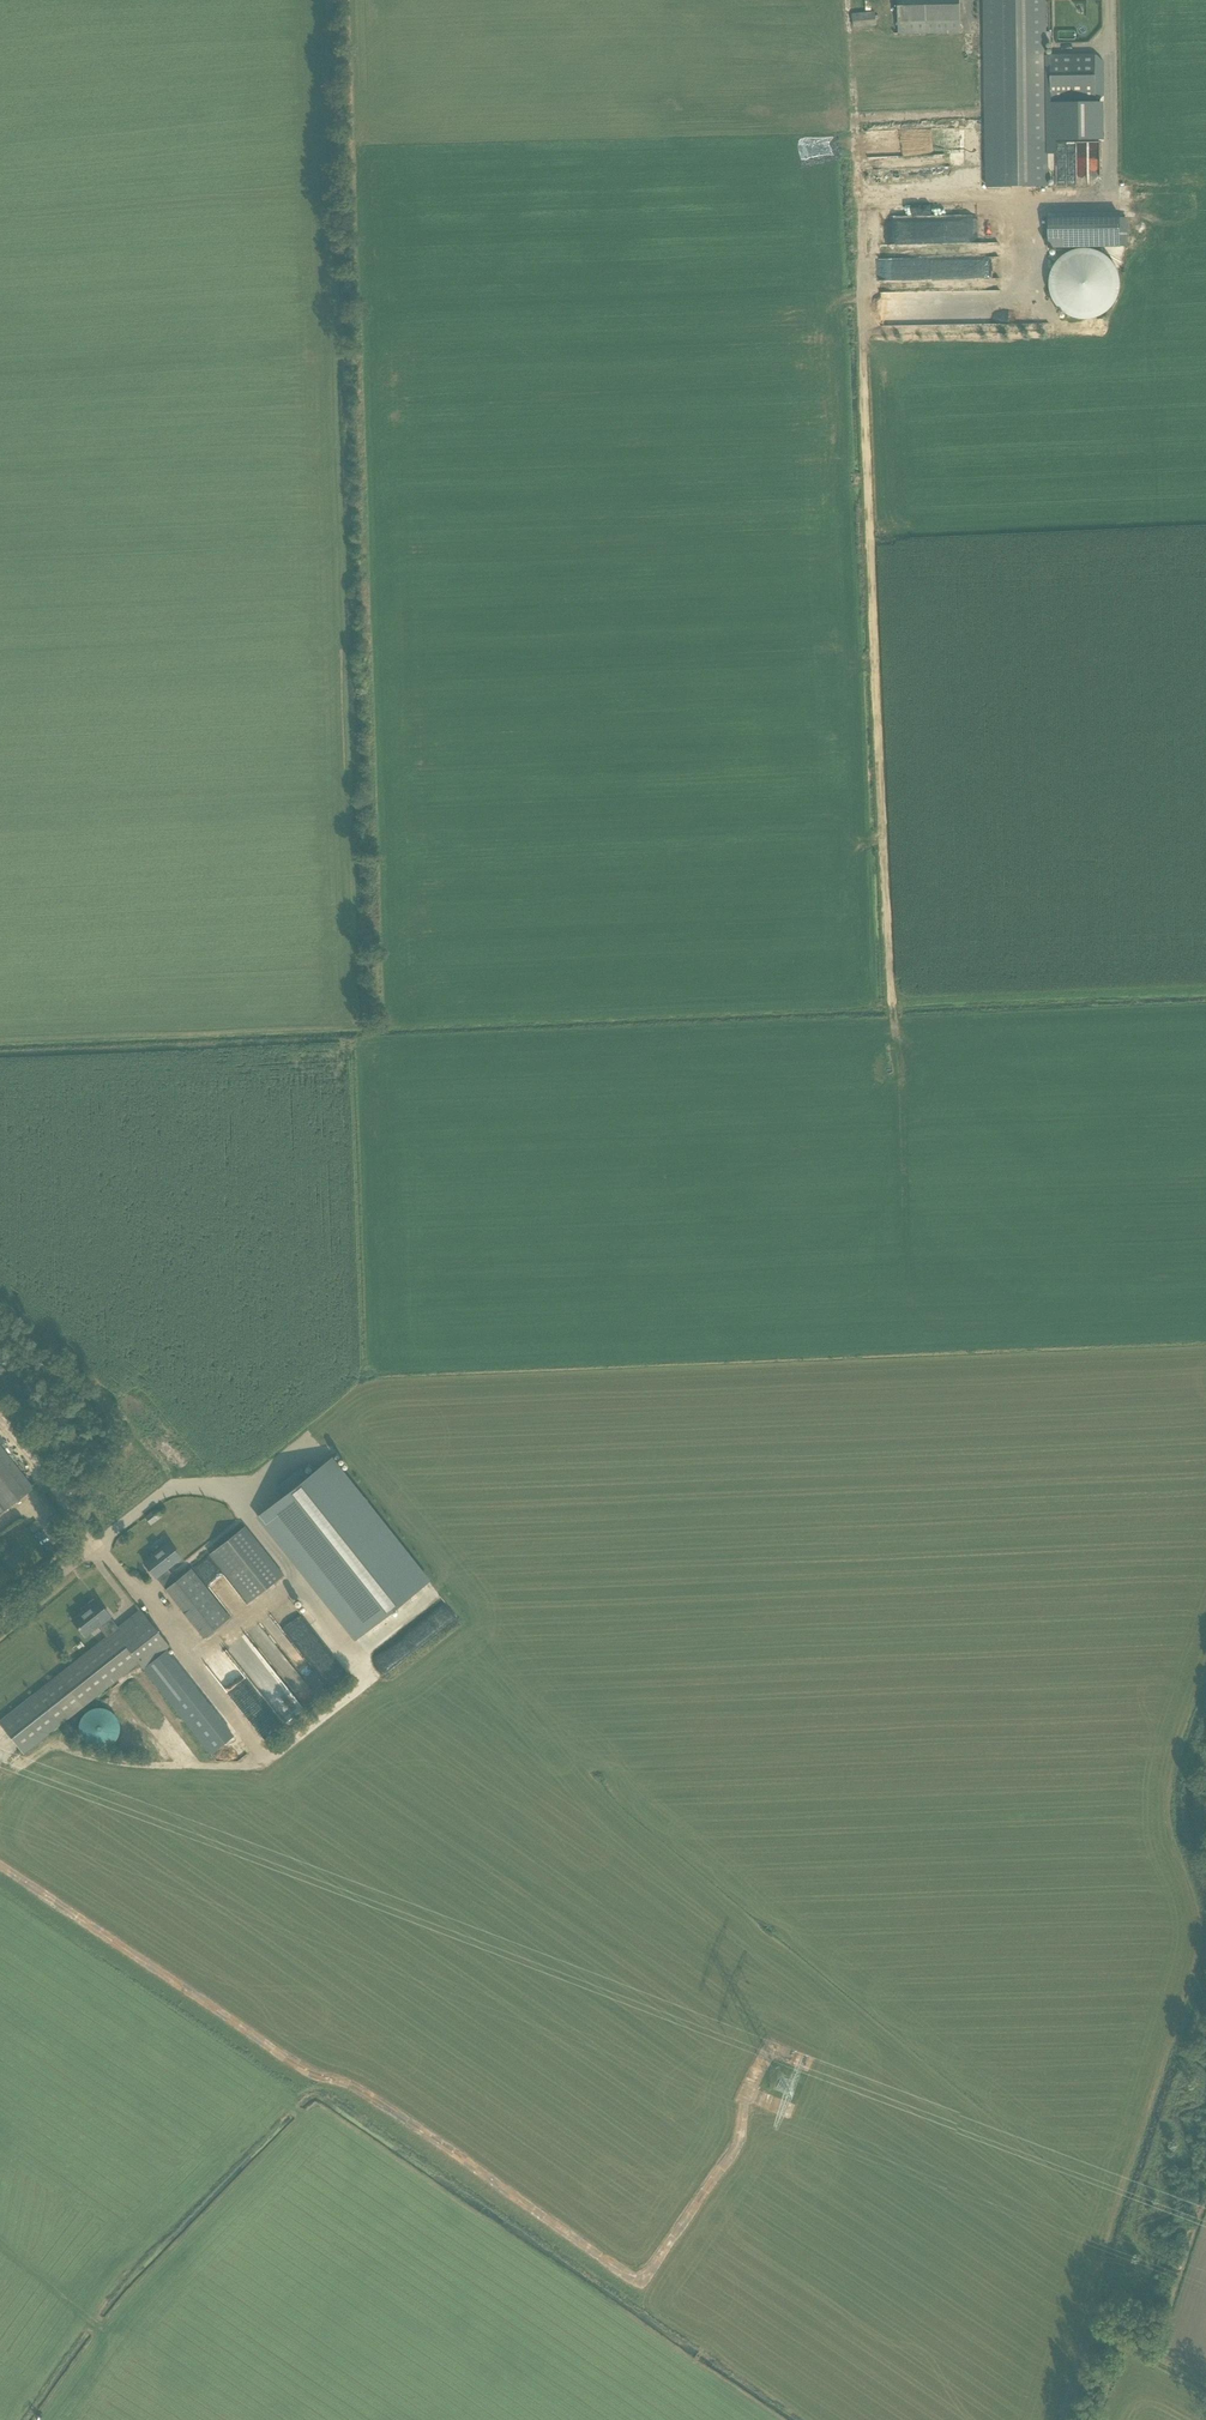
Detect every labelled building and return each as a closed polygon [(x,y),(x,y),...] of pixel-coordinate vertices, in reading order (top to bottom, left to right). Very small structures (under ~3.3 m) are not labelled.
[(898,24),(898,35),(922,35),(960,34),(960,0),(898,0),(898,24)] [(1045,0),(984,0),(987,187),(1048,186),(1047,140),(1047,101),(1045,0)] [(1050,56),(1046,56),(1047,101),(1047,140),(1056,140),(1095,139),(1094,102),(1095,102),(1095,100),(1095,55),(1095,54),(1050,55),(1050,56)] [(1119,246),(1118,217),(1094,218),(1095,247),(1119,246)] [(1082,249),(1076,249),(1071,251),(1066,253),(1061,257),(1057,261),(1053,265),(1050,271),(1049,276),(1048,282),(1048,288),(1049,293),(1051,299),(1053,304),(1057,309),(1061,313),(1066,316),(1071,318),(1076,320),(1082,321),(1088,320),(1094,319),(1099,317),(1104,314),(1109,311),(1112,306),(1116,301),(1118,296),(1119,290),(1120,285),(1119,279),(1118,273),(1116,268),(1112,263),(1109,259),(1104,255),(1099,252),(1094,250),(1088,249),(1082,249)] [(990,259),(989,273),(1018,275),(1019,261),(990,259)] [(914,262),(905,262),(905,279),(947,279),(947,262),(914,262)] [(1009,323),(1009,291),(976,292),(976,324),(1009,323)] [(1010,307),(1009,318),(1018,319),(1019,308),(1010,307)] [(32,1490),(34,1488),(0,1444),(0,1515),(32,1490)] [(285,1494),(256,1517),(355,1640),(430,1580),(332,1457),(306,1477),(300,1468),(278,1486),(285,1494)] [(156,1510),(146,1517),(151,1524),(161,1517),(156,1510)] [(283,1574),(245,1526),(209,1554),(248,1602),(283,1574)] [(180,1558),(169,1543),(144,1563),(156,1577),(180,1558)] [(228,1616),(200,1580),(192,1569),(166,1589),(202,1636),(228,1616)] [(83,1612),(73,1620),(85,1636),(98,1626),(107,1637),(115,1630),(107,1619),(109,1617),(110,1616),(97,1601),(96,1602),(93,1599),(86,1605),(88,1608),(83,1612)] [(276,1621),(309,1668),(328,1654),(295,1607),(276,1621)] [(34,1695),(0,1722),(0,1723),(23,1751),(57,1724),(137,1661),(172,1705),(195,1687),(165,1650),(169,1646),(164,1639),(158,1632),(140,1609),(118,1627),(115,1630),(107,1637),(34,1695)] [(249,1643),(235,1659),(225,1651),(223,1653),(244,1671),(257,1657),(261,1660),(264,1656),(249,1643)] [(115,1735),(115,1734),(115,1731),(114,1727),(112,1723),(110,1721),(107,1718),(104,1717),(100,1715),(97,1714),(92,1715),(88,1716),(84,1718),(81,1720),(79,1723),(77,1727),(76,1731),(75,1733),(75,1738),(76,1741),(78,1744),(80,1748),(83,1751),(86,1752),(91,1754),(94,1754),(99,1754),(102,1753),(105,1752),(109,1749),(112,1746),(113,1743),(114,1740),(115,1735)]
